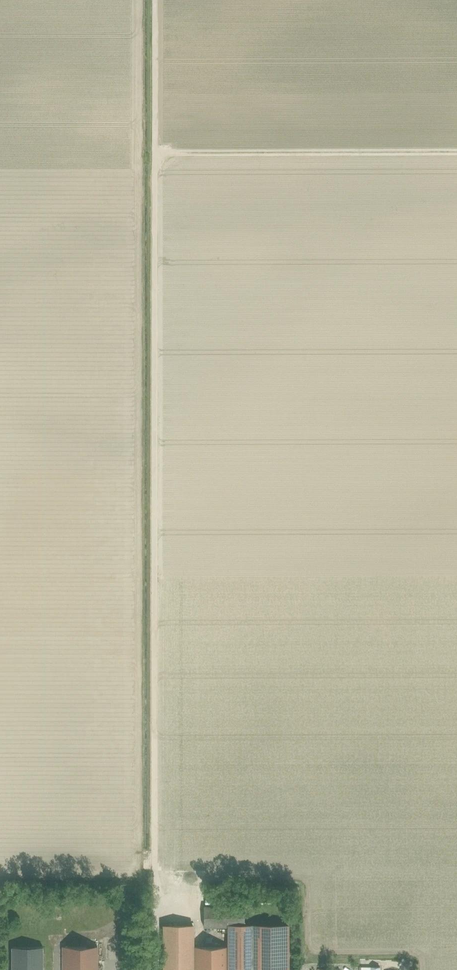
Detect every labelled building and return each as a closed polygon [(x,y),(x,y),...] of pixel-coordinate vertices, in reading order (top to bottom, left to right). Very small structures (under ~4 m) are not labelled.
[(244,906),(204,906),(204,926),(227,927),(227,946),(194,946),(194,925),(162,925),(163,969),(289,969),(289,924),(244,924),(244,906)] [(12,969),(43,969),(43,946),(12,946),(12,969)] [(98,946),(63,946),(63,969),(98,969),(98,946)]
